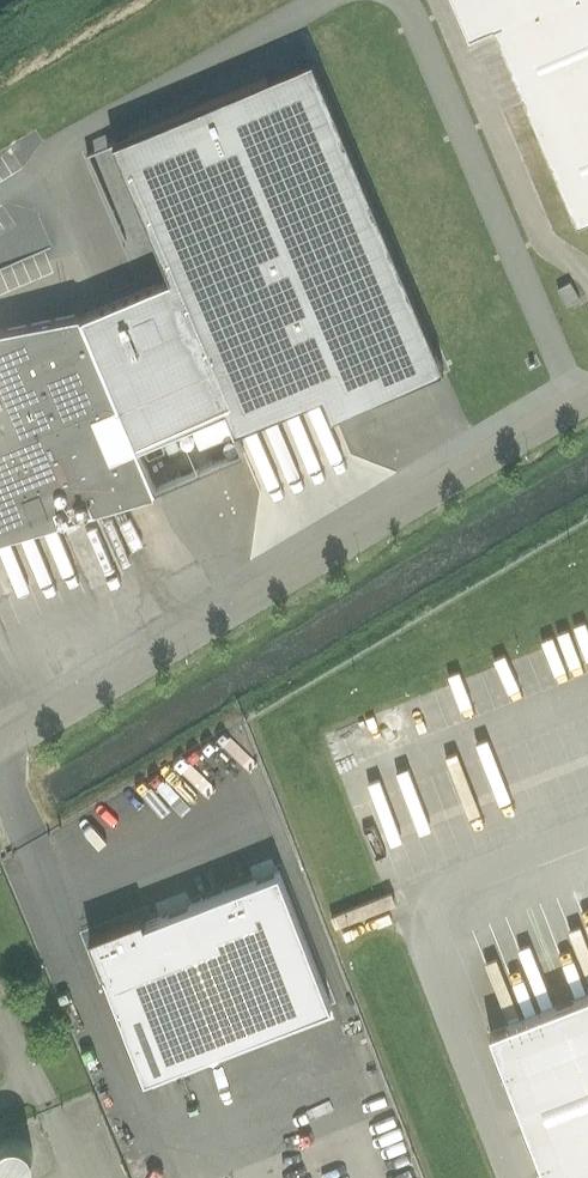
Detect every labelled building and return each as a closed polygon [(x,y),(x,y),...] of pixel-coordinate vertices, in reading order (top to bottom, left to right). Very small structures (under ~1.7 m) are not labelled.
[(471,37),(472,31),(474,36),(495,27),(577,218),(581,216),(579,224),(587,220),(587,0),(455,0),(471,37)] [(154,491),(153,489),(135,447),(228,408),(237,430),(242,427),(318,395),(324,393),(334,415),(445,368),(314,58),(267,78),(266,77),(114,141),(172,275),(78,314),(0,330),(0,535),(154,491)] [(568,305),(581,298),(571,281),(559,288),(568,305)] [(171,454),(180,450),(176,442),(167,446),(171,454)] [(332,1005),(280,870),(146,922),(144,915),(90,936),(104,972),(105,972),(146,1078),(332,1005)] [(390,889),(330,913),(341,940),(401,915),(390,889)] [(490,1031),(547,1177),(587,1177),(587,993),(490,1031)] [(20,1175),(27,1171),(32,1165),(34,1156),(32,1148),(27,1142),(20,1138),(11,1138),(4,1142),(0,1147),(0,1166),(4,1171),(11,1175),(20,1175)]
